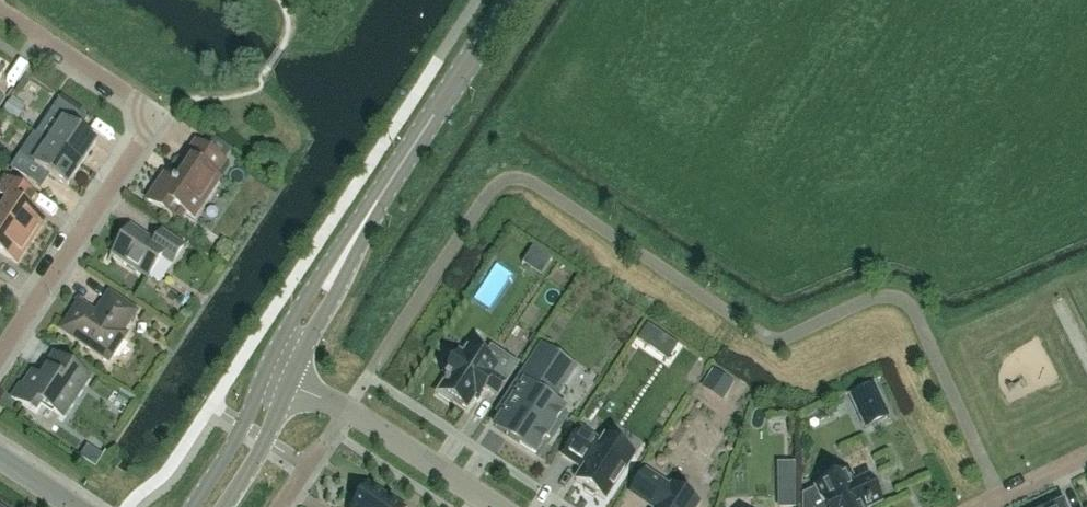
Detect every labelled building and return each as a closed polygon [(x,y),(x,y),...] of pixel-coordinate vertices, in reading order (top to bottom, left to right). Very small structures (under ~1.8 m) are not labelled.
[(80,115),(57,100),(42,122),(56,131),(47,143),(80,165),(95,143),(72,128),(80,115)] [(92,118),(85,128),(105,141),(112,130),(92,118)] [(34,135),(26,147),(11,169),(34,184),(43,172),(65,187),(80,165),(47,143),(34,135)] [(169,179),(163,175),(145,201),(166,214),(172,205),(192,218),(219,178),(214,175),(223,161),(194,141),(169,179)] [(29,242),(44,220),(30,211),(37,200),(27,193),(3,177),(0,182),(0,223),(29,242)] [(15,264),(29,242),(0,223),(0,254),(15,264)] [(129,226),(110,254),(147,278),(160,258),(170,265),(184,245),(160,229),(152,242),(129,226)] [(94,313),(78,303),(60,330),(107,361),(125,334),(121,332),(135,312),(108,293),(94,313)] [(519,388),(493,427),(504,434),(533,453),(545,436),(549,439),(566,414),(561,411),(562,410),(551,402),(554,396),(565,380),(573,368),(547,351),(540,347),(535,355),(516,384),(520,386),(519,388)] [(465,408),(472,397),(476,399),(484,387),(495,394),(514,365),(490,348),(483,359),(466,348),(462,355),(458,353),(444,375),(447,377),(436,394),(449,403),(451,400),(465,408)] [(21,387),(18,385),(10,397),(35,414),(41,404),(61,417),(88,377),(53,354),(38,377),(31,373),(21,387)] [(713,370),(703,385),(721,397),(731,382),(713,370)] [(870,406),(879,401),(872,385),(848,396),(856,412),(865,408),(866,410),(871,408),(870,406)] [(595,495),(603,500),(632,456),(603,437),(600,442),(579,429),(560,456),(581,470),(574,481),(582,486),(583,491),(591,496),(595,495)] [(77,455),(93,461),(98,449),(82,442),(77,455)] [(697,503),(694,501),(694,496),(686,491),(682,493),(670,485),(668,487),(644,471),(629,493),(650,506),(694,506),(697,503)] [(878,503),(867,480),(853,486),(847,474),(816,489),(802,496),(802,506),(870,506),(878,503)] [(360,492),(350,506),(400,506),(365,484),(360,492)]
